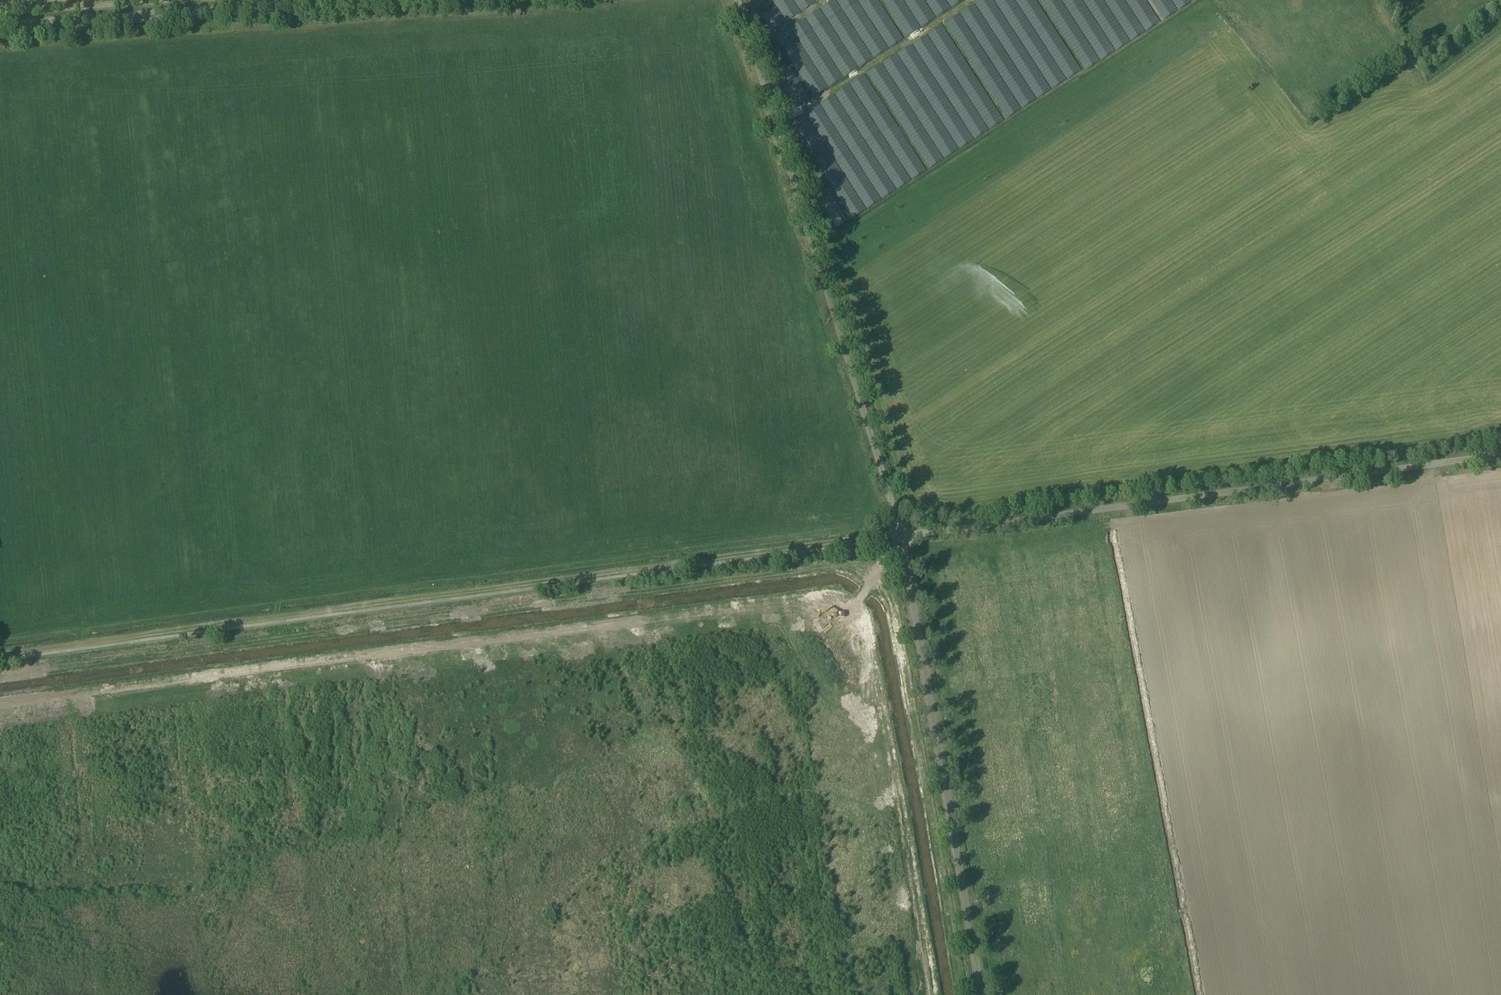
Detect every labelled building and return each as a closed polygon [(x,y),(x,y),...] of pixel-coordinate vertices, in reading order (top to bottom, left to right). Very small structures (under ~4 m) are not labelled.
[(889,39),(902,66),(952,42),(951,39),(1021,6),(1018,0),(972,0),(889,39)] [(905,11),(928,0),(899,0),(905,11)] [(1048,49),(927,107),(933,119),(932,120),(939,135),(1061,77),(1048,49)]
